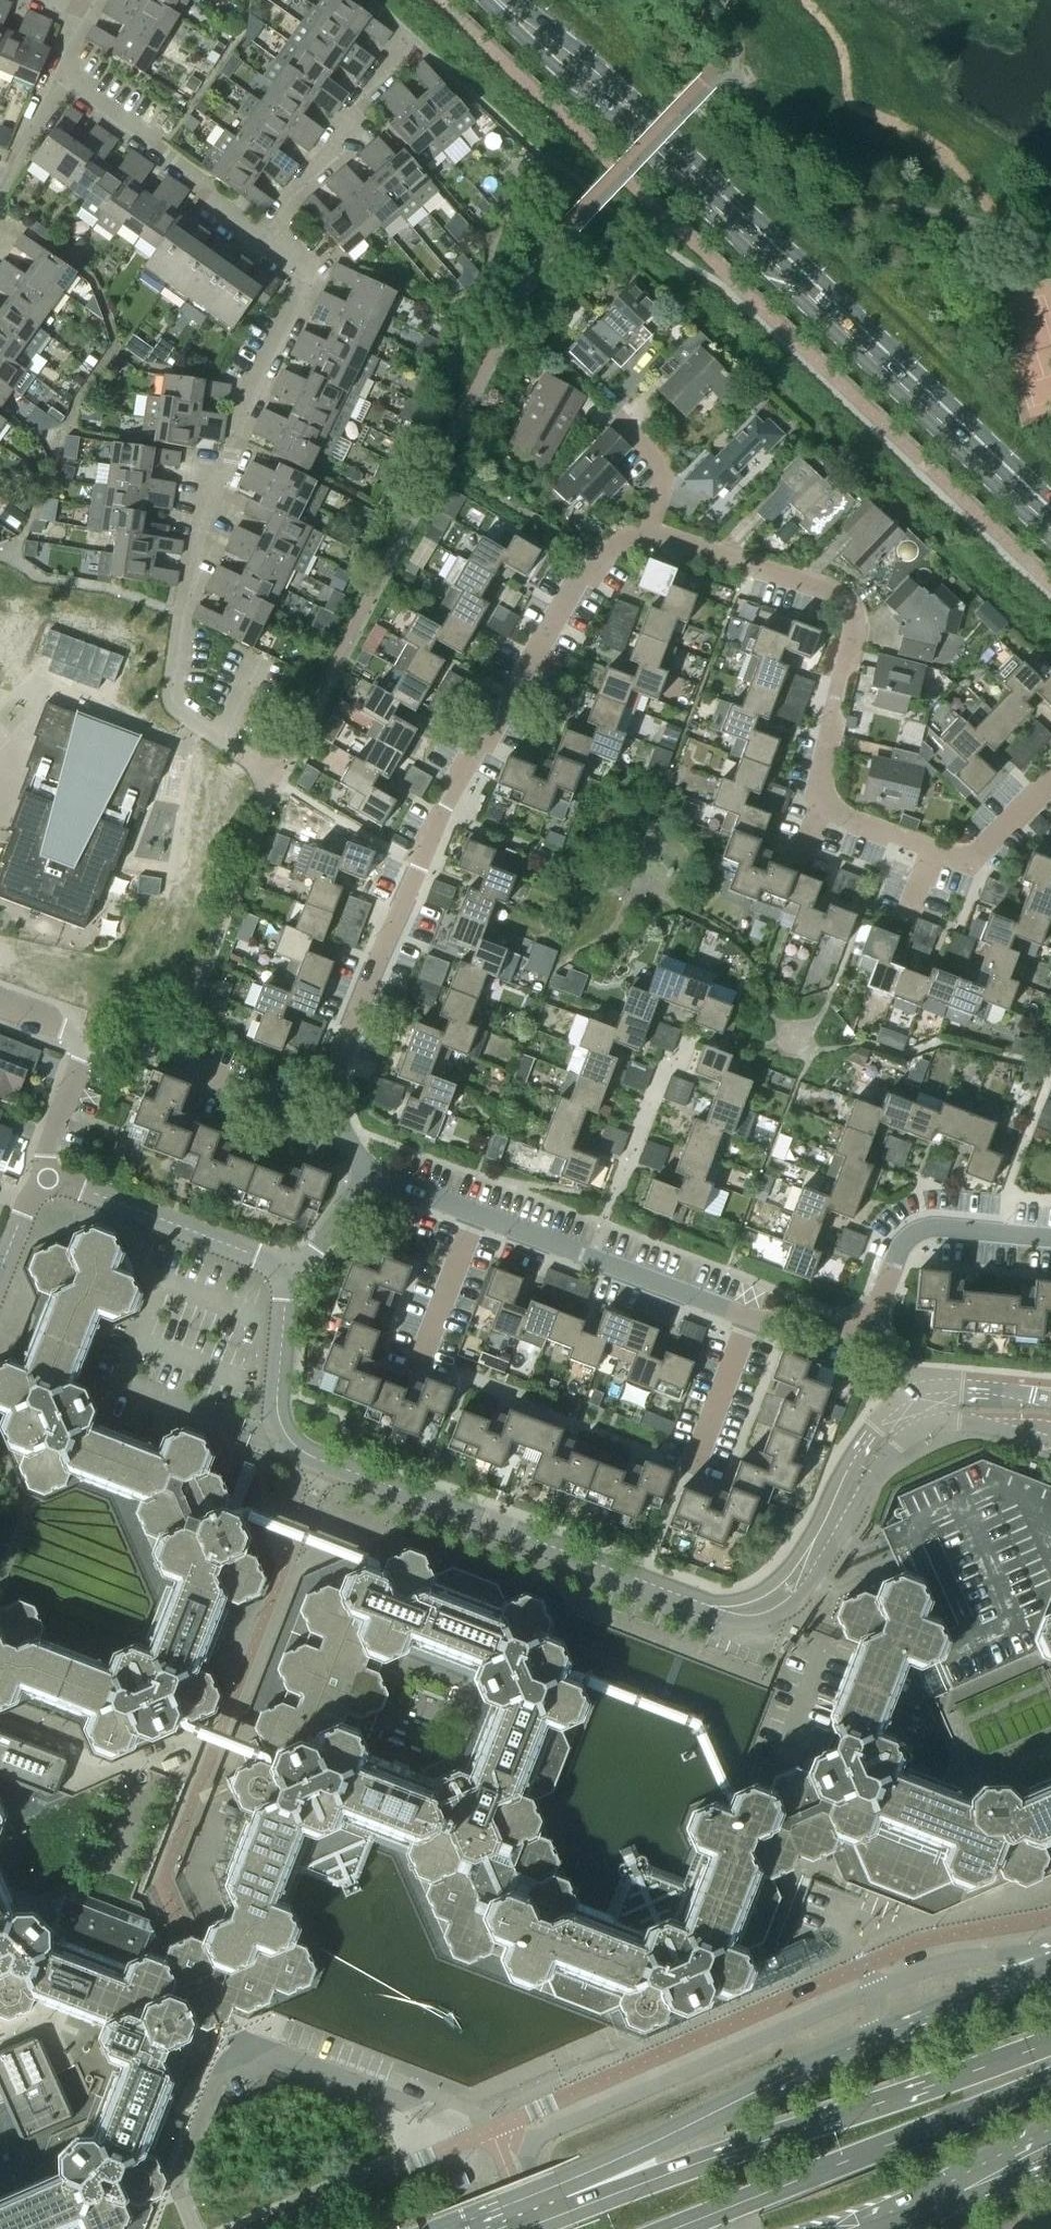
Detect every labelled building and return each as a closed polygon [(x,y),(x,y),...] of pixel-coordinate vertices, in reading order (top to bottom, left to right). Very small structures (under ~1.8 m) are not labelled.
[(9,32),(1,29),(11,4),(1,0),(0,0),(0,52),(9,32)] [(149,0),(141,0),(139,4),(133,0),(110,0),(109,1),(166,36),(177,18),(149,0)] [(177,18),(188,0),(149,0),(177,18)] [(365,15),(344,0),(321,0),(315,8),(356,37),(361,30),(383,45),(391,34),(365,15)] [(166,36),(109,1),(102,13),(125,27),(120,34),(154,54),(166,36)] [(356,37),(315,8),(313,6),(300,24),(365,70),(373,59),(351,44),(356,37)] [(39,16),(27,11),(16,36),(9,32),(0,52),(0,72),(13,77),(39,16)] [(34,86),(50,50),(41,46),(51,22),(39,16),(13,77),(34,86)] [(365,70),(300,24),(288,42),(331,72),(336,65),(357,81),(365,70)] [(154,54),(120,34),(116,41),(93,27),(86,39),(142,74),(154,54)] [(331,72),(288,42),(275,60),(286,67),(340,106),(348,95),(326,79),(331,72)] [(340,106),(286,67),(275,60),(262,78),(273,85),(306,108),(311,101),(332,116),(340,106)] [(475,121),(445,88),(422,62),(411,71),(429,91),(423,97),(457,137),(475,121)] [(457,137),(423,97),(416,102),(399,82),(389,91),(441,151),(457,137)] [(273,85),(261,103),(315,141),(323,130),(301,115),(306,108),(273,85)] [(441,151),(389,91),(379,100),(396,120),(389,126),(390,127),(424,166),(441,151)] [(315,141),(261,103),(250,95),(237,113),(248,121),(281,144),(285,137),(307,152),(315,141)] [(50,175),(73,143),(66,138),(81,116),(69,108),(31,162),(50,175)] [(281,144),(248,121),(236,138),(290,177),(297,166),(276,151),(281,144)] [(68,188),(106,134),(95,126),(80,148),(73,143),(50,175),(68,188)] [(290,177),(236,138),(224,130),(211,149),(223,157),(223,156),(255,179),(260,172),(282,188),(290,177)] [(85,200),(108,168),(102,163),(117,141),(106,134),(68,188),(85,200)] [(437,191),(403,152),(396,158),(378,138),(368,147),(420,206),(437,191)] [(420,206),(368,147),(358,156),(376,175),(369,181),(396,211),(395,211),(403,221),(420,206)] [(103,213),(142,159),(131,151),(115,173),(108,168),(85,200),(103,213)] [(251,186),(255,179),(223,156),(223,157),(210,175),(264,213),(272,202),(251,186)] [(121,226),(144,193),(137,188),(152,166),(142,159),(103,213),(96,224),(113,236),(121,226)] [(396,211),(369,181),(363,186),(345,167),(335,176),(379,225),(391,238),(407,225),(403,221),(395,211),(396,211)] [(139,238),(177,184),(166,176),(151,198),(144,193),(121,226),(139,238)] [(379,225),(335,176),(325,184),(343,204),(336,210),(363,240),(379,225)] [(156,250),(167,235),(179,218),(173,213),(188,192),(177,184),(139,238),(156,250)] [(363,240),(336,210),(330,215),(313,195),(302,205),(346,255),(363,240)] [(200,248),(208,236),(198,229),(200,226),(182,214),(179,218),(167,235),(190,252),(211,267),(227,245),(215,237),(205,251),(200,248)] [(75,274),(22,235),(13,247),(35,262),(30,269),(62,292),(75,274)] [(166,284),(190,252),(167,235),(156,250),(144,268),(166,284)] [(251,266),(241,259),(243,256),(227,245),(211,267),(232,282),(253,298),(269,275),(258,267),(247,281),(242,278),(251,266)] [(188,299),(211,267),(190,252),(166,284),(188,299)] [(30,269),(25,276),(3,261),(0,265),(0,275),(49,310),(62,292),(30,269)] [(385,314),(395,294),(335,264),(329,277),(353,289),(349,296),(385,314)] [(209,314),(232,282),(211,267),(188,299),(209,314)] [(0,275),(0,291),(9,298),(4,305),(37,328),(49,310),(0,275)] [(264,306),(280,283),(269,275),(253,298),(254,298),(264,306)] [(231,329),(254,298),(253,298),(232,282),(209,314),(231,329)] [(636,330),(659,306),(634,282),(607,310),(608,312),(601,320),(635,352),(646,340),(636,330)] [(385,314),(349,296),(345,304),(321,292),(315,304),(375,334),(385,314)] [(375,334),(315,304),(310,316),(333,328),(330,336),(366,353),(375,334)] [(4,305),(0,311),(0,328),(35,353),(48,336),(37,328),(4,305)] [(635,352),(601,320),(593,328),(591,326),(564,354),(590,378),(613,354),(623,364),(635,352)] [(0,328),(0,355),(12,363),(12,362),(23,370),(35,353),(0,328)] [(735,383),(703,353),(711,344),(696,329),(672,355),(684,366),(659,392),(684,416),(709,389),(720,399),(735,383)] [(377,359),(366,353),(330,336),(326,343),(302,331),(296,343),(368,379),(377,359)] [(368,379),(296,343),(290,355),(314,367),(310,375),(357,398),(366,379),(367,380),(368,379)] [(23,370),(12,362),(12,363),(0,355),(0,382),(12,391),(25,372),(23,370)] [(357,398),(310,375),(307,382),(283,370),(277,382),(337,412),(350,418),(360,399),(357,398)] [(228,400),(230,385),(164,376),(161,398),(200,404),(201,396),(228,400)] [(547,459),(582,398),(544,376),(533,395),(537,398),(514,439),(536,453),(535,456),(539,458),(541,455),(547,459)] [(0,382),(0,407),(12,391),(0,382)] [(327,430),(337,412),(277,382),(271,394),(295,406),(291,414),(327,431),(327,430)] [(200,404),(161,398),(148,396),(145,418),(223,430),(225,416),(199,413),(200,404)] [(339,436),(327,430),(327,431),(291,414),(287,421),(264,410),(258,422),(317,451),(318,450),(330,456),(339,436)] [(221,443),(223,430),(145,418),(141,441),(193,448),(195,439),(221,443)] [(736,473),(762,447),(767,452),(783,435),(773,426),(768,431),(754,418),(708,466),(703,461),(683,481),(696,494),(702,488),(712,498),(725,485),(730,490),(741,478),(736,473)] [(307,471),(317,451),(258,422),(252,434),(276,445),(271,454),(307,471)] [(625,482),(612,469),(630,450),(608,429),(551,488),(569,506),(579,495),(589,505),(602,491),(609,498),(625,482)] [(177,467),(179,453),(113,443),(110,466),(149,472),(150,463),(177,467)] [(851,502),(827,479),(822,484),(811,474),(811,473),(798,460),(782,478),(786,483),(757,513),(768,524),(789,502),(806,518),(800,525),(815,539),(851,502)] [(326,488),(279,465),(275,473),(251,462),(245,474),(316,509),(326,488)] [(174,484),(148,480),(149,472),(110,466),(107,487),(172,497),(174,484)] [(316,509),(245,474),(239,486),(263,498),(259,505),(296,522),(307,527),(316,509)] [(172,497),(107,487),(94,485),(90,507),(143,515),(144,506),(170,510),(172,497)] [(323,535),(307,527),(296,522),(259,505),(250,500),(244,512),(268,524),(264,532),(313,556),(323,535)] [(900,537),(879,516),(880,514),(867,501),(849,520),(861,532),(842,552),(865,574),(875,563),(877,564),(881,560),(879,559),(900,537)] [(15,530),(25,516),(8,504),(0,516),(0,520),(15,530)] [(143,515),(90,507),(87,530),(116,534),(116,533),(166,540),(166,539),(168,527),(142,523),(143,515)] [(313,556),(264,532),(260,539),(236,527),(230,540),(290,569),(303,575),(313,556)] [(890,592),(928,552),(904,529),(904,530),(907,532),(896,560),(892,569),(885,588),(886,588),(890,592)] [(524,578),(539,552),(504,532),(496,546),(506,553),(500,563),(524,578)] [(180,556),(182,541),(166,539),(166,540),(116,533),(116,534),(113,554),(153,560),(154,552),(180,556)] [(492,577),(500,563),(506,553),(496,546),(481,538),(467,560),(458,555),(457,557),(492,577)] [(281,588),(290,569),(230,540),(225,552),(248,563),(245,571),(281,588)] [(177,572),(151,569),(153,560),(113,554),(100,552),(97,575),(175,587),(177,572)] [(479,600),(492,577),(457,557),(442,582),(461,592),(462,591),(479,601),(479,600)] [(679,590),(685,574),(647,560),(637,588),(663,598),(668,586),(679,590)] [(271,608),(281,588),(245,571),(241,578),(217,567),(211,579),(271,608)] [(954,636),(960,611),(962,612),(963,606),(959,602),(958,603),(940,586),(929,598),(908,578),(884,604),(905,623),(897,654),(931,662),(938,632),(954,636)] [(261,627),(271,608),(211,579),(205,591),(229,602),(226,610),(261,627)] [(696,596),(679,590),(668,586),(663,598),(658,611),(658,612),(676,619),(675,621),(685,624),(696,596)] [(474,629),(488,605),(479,600),(479,601),(462,591),(461,592),(449,614),(474,629)] [(620,615),(624,613),(627,605),(616,600),(612,612),(620,615)] [(251,648),(261,627),(226,610),(222,617),(198,606),(192,619),(251,648)] [(502,622),(508,612),(498,606),(492,616),(502,622)] [(666,645),(675,621),(676,619),(658,612),(658,611),(648,608),(638,635),(666,645)] [(474,629),(449,614),(439,609),(431,624),(442,630),(435,641),(459,655),(474,629)] [(502,622),(513,628),(519,618),(508,612),(502,622)] [(622,619),(626,617),(624,613),(620,615),(612,612),(607,623),(618,627),(622,619)] [(427,654),(428,653),(435,641),(442,630),(431,624),(416,615),(401,641),(416,649),(417,648),(427,654)] [(496,632),(502,622),(492,616),(486,626),(496,632)] [(630,632),(634,620),(626,617),(622,619),(618,627),(630,632)] [(809,660),(819,632),(782,618),(775,634),(787,638),(782,650),(809,660)] [(496,632),(506,638),(513,628),(502,622),(496,632)] [(616,634),(618,627),(607,623),(603,633),(612,637),(614,641),(618,639),(616,634)] [(777,665),(777,664),(782,650),(787,638),(775,634),(747,623),(737,651),(758,659),(759,658),(777,665)] [(626,642),(630,632),(618,627),(616,634),(618,639),(626,642)] [(599,645),(611,649),(614,641),(612,637),(603,633),(599,645)] [(657,670),(666,645),(638,635),(628,661),(638,665),(638,664),(657,670)] [(403,673),(429,688),(443,662),(428,653),(427,654),(417,648),(416,649),(403,673)] [(777,694),(787,667),(777,664),(777,665),(759,658),(758,659),(749,684),(777,694)] [(917,699),(925,666),(902,660),(898,674),(874,668),(870,687),(877,689),(873,707),(905,715),(909,697),(917,699)] [(1023,705),(1024,704),(1034,693),(1043,684),(1034,676),(1022,663),(1001,685),(1008,692),(1009,691),(1023,705)] [(1046,663),(1034,676),(1043,684),(1034,693),(1050,709),(1050,668),(1046,663)] [(656,701),(667,673),(657,670),(638,664),(638,665),(633,679),(628,691),(639,695),(656,701)] [(628,691),(633,679),(606,669),(596,697),(624,707),(633,711),(639,695),(628,691)] [(414,713),(429,688),(403,673),(389,696),(389,697),(399,703),(399,704),(414,713)] [(455,689),(463,693),(469,683),(458,677),(454,685),(455,689)] [(810,694),(811,691),(814,683),(802,679),(799,687),(801,691),(810,694)] [(451,691),(450,686),(442,682),(436,692),(447,698),(451,691)] [(569,695),(572,687),(561,683),(557,694),(566,697),(567,701),(571,700),(569,695)] [(767,721),(777,694),(749,684),(740,708),(739,709),(757,716),(757,717),(767,721)] [(457,704),(463,693),(455,689),(454,685),(450,686),(451,691),(447,698),(457,704)] [(795,701),(797,693),(795,689),(787,685),(783,697),(795,701)] [(392,716),(399,704),(399,703),(389,697),(389,696),(374,687),(359,713),(375,722),(385,728),(392,716)] [(579,703),(584,691),(572,687),(569,695),(571,700),(579,703)] [(805,705),(810,694),(801,691),(799,687),(795,689),(797,693),(795,701),(805,705)] [(1032,711),(1024,704),(1023,705),(1009,691),(1008,692),(990,711),(1012,732),(1032,711)] [(442,705),(447,698),(436,692),(430,702),(437,707),(442,705)] [(553,705),(564,709),(567,701),(566,697),(557,694),(553,705)] [(614,732),(614,731),(624,707),(596,697),(586,723),(595,727),(596,726),(614,732)] [(792,709),(795,701),(783,697),(779,708),(787,711),(792,709)] [(451,714),(457,704),(447,698),(442,705),(437,707),(439,711),(443,710),(451,714)] [(752,731),(757,717),(757,716),(739,709),(740,708),(720,701),(709,729),(736,739),(736,738),(747,742),(751,731),(752,731)] [(801,716),(805,706),(805,705),(795,701),(792,709),(787,711),(789,715),(792,713),(801,716)] [(0,873),(0,898),(30,910),(28,914),(37,917),(38,913),(83,930),(94,899),(97,900),(109,870),(112,871),(124,841),(127,842),(139,811),(142,813),(154,782),(157,783),(170,750),(45,703),(33,736),(36,737),(24,768),(31,770),(8,832),(11,833),(0,863),(0,864),(3,865),(0,873)] [(434,718),(445,725),(451,714),(443,710),(439,711),(434,718)] [(1012,732),(990,711),(972,730),(972,731),(986,744),(985,745),(992,752),(1012,732)] [(786,723),(797,727),(801,716),(792,713),(789,715),(786,723)] [(401,757),(416,731),(392,716),(385,728),(375,722),(366,736),(375,742),(401,757)] [(985,745),(986,744),(972,731),(972,730),(965,723),(944,745),(957,757),(966,765),(975,756),(985,745)] [(614,763),(624,735),(614,731),(614,732),(596,726),(595,727),(590,740),(586,753),(597,757),(614,763)] [(1033,740),(1033,735),(1027,729),(1018,738),(1027,746),(1033,740)] [(1044,746),(1050,738),(1050,736),(1043,729),(1037,735),(1037,740),(1044,746)] [(586,753),(590,740),(564,730),(554,758),(582,768),(581,769),(591,773),(597,757),(586,753)] [(768,768),(778,741),(752,731),(751,731),(747,742),(736,738),(736,739),(730,755),(740,758),(740,757),(768,768)] [(1036,754),(1044,746),(1037,740),(1037,735),(1033,735),(1033,740),(1027,746),(1036,754)] [(1021,752),(1027,746),(1018,738),(1010,747),(1016,752),(1021,752)] [(387,780),(401,757),(375,742),(363,763),(362,764),(379,774),(378,775),(387,780)] [(1027,763),(1036,754),(1027,746),(1021,752),(1016,752),(1016,757),(1021,757),(1027,763)] [(910,809),(918,779),(928,782),(936,773),(918,755),(902,751),(898,765),(874,759),(865,798),(910,809)] [(974,797),(995,775),(975,756),(966,765),(957,757),(945,769),(974,797)] [(568,805),(579,774),(581,769),(582,768),(554,758),(544,783),(531,778),(534,768),(506,757),(492,795),(546,815),(552,799),(568,805)] [(758,795),(768,768),(740,757),(740,758),(731,783),(730,784),(748,791),(748,792),(758,795)] [(1010,763),(1019,771),(1027,763),(1021,757),(1016,757),(1010,763)] [(364,799),(371,788),(378,775),(379,774),(362,764),(363,763),(354,758),(339,784),(346,788),(364,799)] [(417,780),(421,772),(411,766),(405,777),(412,781),(417,780)] [(426,788),(432,778),(421,772),(417,780),(412,781),(413,785),(418,784),(426,788)] [(743,805),(748,792),(748,791),(730,784),(731,783),(721,779),(710,807),(727,813),(727,812),(738,816),(742,805),(743,805)] [(777,795),(780,787),(769,783),(765,794),(773,797),(777,795)] [(409,793),(420,799),(426,788),(418,784),(413,785),(409,793)] [(787,802),(791,791),(780,787),(777,795),(773,797),(775,801),(779,799),(787,802)] [(380,827),(395,802),(371,788),(364,799),(346,788),(338,803),(380,827)] [(771,809),(783,814),(787,802),(779,799),(775,801),(771,809)] [(691,823),(697,807),(683,802),(678,818),(691,823)] [(769,815),(743,805),(742,805),(738,816),(727,812),(727,813),(721,829),(731,833),(759,843),(769,815)] [(779,911),(793,873),(767,863),(763,873),(749,868),(759,843),(731,833),(717,869),(733,875),(727,891),(779,911)] [(363,881),(374,853),(336,839),(330,855),(342,859),(337,871),(363,881)] [(498,871),(504,855),(466,840),(456,869),(482,878),(487,867),(498,871)] [(342,859),(330,855),(314,848),(303,876),(313,880),(313,879),(331,886),(332,885),(337,871),(342,859)] [(1050,885),(1050,861),(1031,853),(1021,881),(1030,885),(1031,883),(1049,890),(1049,889),(1050,885)] [(504,905),(515,877),(498,871),(487,867),(482,878),(477,892),(477,893),(495,900),(494,901),(504,905)] [(842,884),(846,882),(850,874),(838,870),(834,881),(842,884)] [(810,910),(820,883),(793,873),(779,911),(794,917),(798,905),(810,910)] [(856,889),(861,878),(850,874),(846,882),(842,884),(844,888),(848,886),(856,889)] [(160,879),(139,876),(136,894),(158,897),(160,879)] [(982,889),(994,893),(998,882),(987,878),(982,889)] [(331,916),(342,888),(332,885),(331,886),(313,879),(313,880),(303,905),(331,916)] [(437,895),(441,893),(444,885),(433,881),(429,892),(437,895)] [(1005,897),(1009,886),(998,882),(994,893),(1005,897)] [(1050,915),(1050,890),(1049,889),(1049,890),(1031,883),(1030,885),(1021,909),(1049,919),(1050,915)] [(852,900),(856,889),(848,886),(844,888),(841,896),(852,900)] [(486,925),(494,901),(495,900),(477,893),(477,892),(467,888),(458,914),(486,925)] [(978,900),(989,904),(994,893),(982,889),(978,900)] [(439,899),(443,897),(441,893),(437,895),(429,892),(425,903),(436,907),(439,899)] [(1001,908),(1003,901),(1005,897),(994,893),(989,904),(1001,908)] [(447,911),(451,900),(443,897),(439,899),(436,907),(447,911)] [(357,912),(366,916),(370,905),(359,901),(356,909),(357,912)] [(321,943),(331,916),(303,905),(294,930),(294,931),(312,938),(311,939),(321,943)] [(824,915),(810,910),(798,905),(794,917),(788,933),(816,944),(819,934),(818,934),(825,915),(824,915)] [(845,944),(856,916),(828,905),(824,915),(825,915),(818,934),(819,934),(845,944)] [(354,915),(352,910),(344,907),(339,919),(351,923),(354,915)] [(362,927),(366,916),(357,912),(356,909),(352,910),(354,915),(351,923),(362,927)] [(1039,947),(1049,919),(1021,909),(1016,924),(1011,936),(1022,940),(1039,947)] [(495,928),(486,925),(458,914),(447,942),(474,952),(478,940),(489,944),(495,928)] [(1011,936),(1016,924),(989,914),(979,942),(988,946),(1016,956),(1022,940),(1011,936)] [(348,930),(351,923),(339,919),(335,930),(343,933),(348,930)] [(912,930),(923,934),(928,923),(917,919),(912,930)] [(358,938),(362,927),(351,923),(348,930),(343,933),(345,937),(349,935),(358,938)] [(923,934),(935,938),(939,927),(928,923),(923,934)] [(302,965),(306,953),(311,939),(312,938),(294,931),(294,930),(284,926),(274,954),(290,960),(302,965)] [(888,964),(898,937),(870,927),(856,965),(872,971),(876,959),(888,964)] [(919,945),(923,934),(912,930),(908,941),(919,945)] [(960,945),(963,936),(952,932),(948,943),(956,947),(958,951),(962,949),(960,945)] [(919,945),(931,950),(935,938),(923,934),(919,945)] [(342,945),(354,949),(358,938),(349,935),(345,937),(342,945)] [(970,952),(974,941),(963,936),(960,945),(962,949),(970,952)] [(508,983),(518,955),(489,944),(478,940),(474,952),(468,966),(468,967),(486,974),(486,975),(508,983)] [(944,955),(955,959),(958,951),(956,947),(948,943),(944,955)] [(1007,981),(1007,980),(1016,956),(988,946),(979,971),(988,975),(989,974),(1007,981)] [(323,989),(333,963),(306,953),(302,965),(290,960),(285,975),(323,989)] [(430,970),(435,968),(438,960),(426,955),(422,967),(430,970)] [(892,997),(903,969),(888,964),(876,959),(872,971),(865,987),(892,997)] [(476,1000),(486,975),(486,974),(468,967),(468,966),(458,962),(448,989),(476,1000)] [(432,974),(436,972),(435,968),(430,970),(422,967),(418,978),(429,982),(432,974)] [(672,1005),(683,977),(656,967),(650,984),(645,995),(657,1000),(672,1005)] [(921,997),(928,979),(927,979),(903,969),(892,997),(919,1007),(923,998),(921,997)] [(947,1007),(957,979),(931,969),(927,979),(928,979),(921,997),(923,998),(947,1007)] [(440,986),(444,975),(436,972),(432,974),(429,982),(440,986)] [(1007,1011),(1017,983),(1007,980),(1007,981),(989,974),(988,975),(983,989),(979,1001),(990,1005),(1007,1011)] [(312,1016),(323,989),(285,975),(279,990),(290,994),(286,1006),(312,1016)] [(698,1015),(705,997),(706,997),(709,987),(683,977),(672,1005),(697,1014),(698,1015)] [(426,989),(429,982),(418,978),(414,989),(422,992),(424,996),(428,994),(426,989)] [(648,1024),(657,1000),(645,995),(650,984),(634,978),(620,1014),(648,1024)] [(979,1001),(983,989),(957,979),(947,1007),(948,1007),(944,1017),(962,1024),(966,1014),(984,1021),(990,1005),(979,1001)] [(436,997),(440,986),(429,982),(426,989),(428,994),(436,997)] [(290,994),(279,990),(263,984),(252,1012),(262,1015),(262,1014),(280,1021),(281,1020),(286,1006),(290,994)] [(409,1000),(421,1004),(424,996),(422,992),(414,989),(409,1000)] [(466,1026),(467,1025),(476,1000),(448,989),(438,1016),(448,1020),(448,1019),(466,1026)] [(721,1035),(731,1007),(706,997),(705,997),(698,1015),(697,1014),(693,1024),(721,1035)] [(637,1052),(648,1024),(620,1014),(610,1010),(604,1026),(616,1030),(611,1042),(637,1052)] [(280,1051),(291,1024),(281,1020),(280,1021),(262,1014),(262,1015),(252,1041),(280,1051)] [(466,1056),(477,1028),(467,1025),(466,1026),(448,1019),(448,1020),(443,1034),(438,1046),(449,1050),(466,1056)] [(616,1030),(604,1026),(588,1019),(577,1048),(587,1051),(587,1050),(605,1057),(606,1056),(611,1042),(616,1030)] [(653,1033),(664,1038),(668,1026),(657,1022),(653,1033)] [(438,1046),(443,1034),(416,1024),(406,1051),(444,1065),(449,1050),(438,1046)] [(309,1038),(318,1041),(322,1030),(310,1026),(307,1034),(309,1038)] [(664,1038),(675,1042),(679,1031),(668,1026),(664,1038)] [(302,1048),(305,1040),(303,1036),(295,1033),(291,1044),(302,1048)] [(649,1044),(660,1049),(664,1038),(653,1033),(649,1044)] [(313,1053),(318,1041),(309,1038),(307,1034),(303,1036),(305,1040),(302,1048),(313,1053)] [(22,1044),(0,1036),(0,1094),(15,1100),(26,1071),(14,1066),(22,1044)] [(660,1049),(671,1053),(675,1042),(664,1038),(660,1049)] [(734,1076),(740,1060),(702,1046),(692,1074),(718,1084),(723,1072),(734,1076)] [(605,1087),(616,1059),(606,1056),(605,1057),(587,1050),(587,1051),(577,1076),(605,1087)] [(438,1080),(444,1065),(406,1051),(396,1077),(422,1087),(426,1075),(438,1080)] [(639,1077),(648,1080),(652,1069),(640,1065),(637,1073),(639,1077)] [(188,1133),(164,1124),(169,1110),(179,1114),(189,1086),(152,1072),(132,1125),(148,1131),(142,1147),(178,1161),(188,1133)] [(605,1087),(577,1076),(567,1072),(558,1097),(568,1101),(568,1102),(586,1109),(586,1110),(595,1113),(605,1087)] [(632,1087),(635,1079),(633,1075),(625,1072),(621,1083),(632,1087)] [(741,1109),(751,1082),(734,1076),(723,1072),(718,1084),(713,1098),(741,1109)] [(632,1087),(643,1092),(648,1080),(639,1077),(637,1073),(633,1075),(635,1079),(632,1087)] [(444,1114),(455,1086),(438,1080),(426,1075),(422,1087),(417,1101),(417,1102),(435,1109),(434,1110),(444,1114)] [(666,1087),(677,1091),(682,1080),(670,1076),(666,1087)] [(385,1094),(390,1092),(393,1084),(381,1079),(377,1090),(385,1094)] [(677,1091),(689,1096),(693,1085),(682,1080),(677,1091)] [(662,1098),(673,1103),(677,1091),(666,1087),(662,1098)] [(387,1097),(391,1096),(390,1092),(385,1094),(377,1090),(373,1102),(384,1106),(387,1097)] [(903,1132),(914,1105),(876,1090),(870,1106),(881,1111),(877,1123),(903,1132)] [(684,1107),(689,1096),(677,1091),(673,1103),(684,1107)] [(395,1110),(400,1099),(391,1096),(387,1097),(384,1106),(395,1110)] [(425,1136),(434,1110),(435,1109),(417,1102),(417,1101),(408,1097),(397,1125),(425,1136)] [(576,1135),(586,1110),(586,1109),(568,1102),(568,1101),(558,1097),(548,1124),(576,1135)] [(731,1136),(741,1109),(713,1098),(704,1123),(703,1124),(721,1131),(721,1132),(731,1136)] [(871,1138),(877,1123),(881,1111),(870,1106),(854,1100),(843,1127),(871,1138)] [(958,1142),(968,1114),(941,1104),(938,1114),(939,1114),(932,1132),(933,1133),(958,1142)] [(932,1132),(939,1114),(938,1114),(914,1105),(903,1132),(929,1142),(933,1133),(932,1132)] [(984,1152),(989,1141),(995,1124),(968,1114),(958,1142),(972,1147),(984,1152)] [(712,1157),(721,1132),(721,1131),(703,1124),(704,1123),(694,1119),(684,1146),(712,1157)] [(240,1203),(255,1166),(227,1155),(224,1165),(210,1160),(220,1134),(192,1123),(188,1133),(178,1161),(194,1167),(188,1183),(240,1203)] [(570,1150),(576,1135),(548,1124),(538,1151),(555,1157),(566,1162),(570,1150)] [(612,1141),(616,1130),(605,1125),(601,1137),(612,1141)] [(862,1163),(871,1138),(843,1127),(833,1154),(843,1158),(843,1157),(861,1164),(862,1163)] [(612,1141),(623,1145),(628,1134),(616,1130),(612,1141)] [(895,1152),(899,1140),(888,1136),(884,1147),(895,1152)] [(608,1152),(612,1141),(601,1137),(597,1148),(608,1152)] [(895,1152),(906,1156),(910,1145),(899,1140),(895,1152)] [(608,1152),(619,1156),(623,1145),(612,1141),(608,1152)] [(654,1153),(657,1145),(646,1141),(642,1152),(650,1155),(652,1159),(656,1157),(654,1153)] [(990,1184),(1005,1146),(989,1141),(984,1152),(972,1147),(962,1174),(990,1184)] [(664,1161),(668,1149),(657,1145),(654,1153),(656,1157),(664,1161)] [(702,1181),(712,1157),(684,1146),(674,1173),(683,1177),(684,1175),(702,1182),(702,1181)] [(891,1163),(895,1152),(884,1147),(880,1158),(891,1163)] [(587,1188),(597,1159),(570,1150),(566,1162),(555,1157),(549,1173),(587,1188)] [(936,1167),(940,1156),(929,1151),(925,1163),(936,1167)] [(637,1163),(649,1167),(652,1159),(650,1155),(642,1152),(637,1163)] [(891,1163),(902,1167),(906,1156),(895,1152),(891,1163)] [(947,1171),(951,1160),(940,1156),(936,1167),(947,1171)] [(862,1192),(872,1166),(862,1163),(861,1164),(843,1157),(843,1158),(834,1181),(862,1192)] [(920,1174),(932,1178),(936,1167),(925,1163),(920,1174)] [(315,1213),(323,1192),(330,1175),(302,1165),(292,1191),(278,1186),(282,1176),(255,1166),(240,1203),(293,1223),(300,1207),(315,1213)] [(932,1178),(943,1182),(947,1171),(936,1167),(932,1178)] [(702,1213),(712,1185),(702,1181),(702,1182),(684,1175),(683,1177),(678,1190),(674,1202),(685,1206),(702,1213)] [(862,1192),(834,1181),(824,1178),(818,1194),(829,1198),(825,1210),(851,1220),(862,1192)] [(674,1202),(678,1190),(652,1180),(641,1208),(679,1222),(685,1206),(674,1202)] [(819,1225),(825,1210),(829,1198),(818,1194),(801,1187),(791,1214),(819,1225)] [(810,1249),(819,1225),(791,1214),(781,1241),(791,1245),(792,1243),(810,1250),(810,1249)] [(219,1477),(205,1471),(210,1457),(206,1449),(200,1436),(185,1430),(164,1439),(159,1453),(150,1450),(151,1446),(98,1426),(97,1429),(88,1426),(93,1412),(84,1391),(70,1385),(73,1376),(77,1378),(98,1324),(94,1323),(97,1314),(111,1320),(133,1310),(139,1295),(111,1233),(96,1227),(34,1254),(28,1270),(37,1291),(51,1296),(48,1305),(44,1304),(24,1357),(27,1358),(24,1367),(10,1362),(0,1366),(0,1426),(28,1489),(43,1495),(64,1486),(70,1472),(79,1475),(77,1479),(130,1499),(132,1496),(141,1499),(135,1513),(145,1535),(159,1540),(153,1554),(163,1575),(177,1580),(173,1590),(166,1587),(145,1640),(152,1642),(149,1651),(135,1646),(114,1655),(108,1669),(99,1666),(101,1662),(48,1642),(46,1645),(37,1642),(43,1628),(34,1607),(18,1601),(0,1609),(0,1708),(14,1702),(20,1688),(29,1691),(27,1695),(80,1715),(82,1712),(91,1715),(85,1729),(94,1750),(110,1756),(172,1729),(177,1715),(191,1721),(212,1711),(218,1696),(209,1675),(195,1669),(198,1660),(206,1663),(226,1610),(219,1607),(222,1598),(236,1604),(258,1594),(264,1579),(254,1558),(240,1552),(245,1538),(236,1517),(235,1518),(235,1517),(225,1513),(231,1499),(228,1498),(219,1477)] [(839,1240),(850,1244),(854,1233),(843,1229),(839,1240)] [(850,1244),(861,1248),(866,1237),(854,1233),(850,1244)] [(835,1251),(846,1255),(850,1244),(839,1240),(835,1251)] [(809,1281),(820,1253),(810,1249),(810,1250),(792,1243),(791,1245),(781,1270),(809,1281)] [(857,1260),(861,1248),(850,1244),(846,1255),(857,1260)] [(368,1299),(373,1285),(400,1295),(410,1268),(373,1253),(367,1269),(350,1263),(330,1317),(340,1320),(340,1319),(368,1330),(368,1328),(378,1303),(368,1299)] [(512,1305),(522,1279),(494,1269),(480,1306),(496,1312),(500,1301),(512,1305)] [(551,1284),(555,1281),(558,1273),(547,1269),(543,1280),(551,1284)] [(986,1334),(989,1294),(961,1292),(960,1302),(945,1301),(948,1273),(918,1270),(914,1310),(931,1312),(930,1329),(986,1334)] [(565,1288),(569,1277),(558,1273),(555,1281),(551,1284),(553,1287),(557,1285),(565,1288)] [(577,1290),(580,1281),(569,1277),(565,1288),(573,1291),(575,1296),(579,1294),(577,1290)] [(1034,1280),(1031,1309),(1017,1307),(1018,1297),(989,1294),(986,1334),(1041,1340),(1043,1322),(1050,1323),(1050,1282),(1034,1280)] [(587,1297),(588,1295),(591,1286),(580,1281),(577,1290),(579,1294),(587,1297)] [(560,1300),(565,1288),(557,1285),(553,1287),(550,1296),(560,1300)] [(572,1304),(575,1296),(573,1291),(565,1288),(560,1300),(572,1304)] [(525,1311),(512,1305),(500,1301),(496,1312),(489,1329),(517,1340),(521,1330),(520,1329),(526,1311),(525,1311)] [(545,1339),(556,1311),(529,1301),(525,1311),(526,1311),(520,1329),(521,1330),(545,1339)] [(616,1358),(630,1320),(603,1310),(594,1337),(605,1341),(601,1352),(616,1358)] [(571,1349),(578,1331),(579,1331),(583,1321),(556,1311),(545,1339),(571,1349)] [(353,1370),(358,1356),(368,1360),(378,1332),(368,1328),(368,1330),(340,1319),(340,1320),(320,1372),(337,1378),(331,1394),(367,1407),(377,1379),(353,1370)] [(647,1357),(657,1330),(630,1320),(616,1358),(631,1364),(635,1352),(647,1357)] [(687,1335),(691,1333),(694,1325),(683,1320),(679,1332),(687,1335)] [(701,1340),(705,1329),(694,1325),(691,1333),(687,1335),(688,1339),(693,1337),(701,1340)] [(594,1337),(579,1331),(578,1331),(571,1349),(567,1358),(595,1369),(601,1352),(605,1341),(594,1337)] [(697,1351),(701,1340),(693,1337),(688,1339),(685,1347),(697,1351)] [(655,1381),(662,1363),(661,1362),(647,1357),(635,1352),(631,1364),(625,1380),(653,1391),(656,1381),(655,1381)] [(682,1391),(693,1363),(664,1352),(661,1362),(662,1363),(655,1381),(656,1381),(682,1391)] [(809,1441),(829,1388),(812,1382),(818,1366),(780,1352),(770,1380),(796,1389),(791,1403),(781,1399),(771,1427),(809,1441)] [(439,1427),(446,1408),(453,1389),(425,1378),(415,1405),(401,1400),(405,1390),(377,1379),(367,1407),(363,1417),(417,1437),(423,1421),(439,1427)] [(521,1458),(535,1420),(509,1410),(498,1436),(485,1431),(488,1421),(461,1411),(446,1448),(500,1469),(506,1452),(521,1458)] [(582,1500),(596,1462),(569,1452),(565,1462),(552,1457),(562,1430),(535,1420),(521,1458),(536,1463),(529,1480),(582,1500)] [(789,1494),(809,1441),(771,1427),(761,1454),(770,1457),(765,1471),(739,1461),(728,1489),(756,1500),(766,1503),(772,1487),(789,1494)] [(776,1957),(750,1969),(742,1951),(762,1942),(779,1897),(771,1878),(790,1869),(796,1855),(810,1860),(829,1852),(842,1881),(931,1916),(1010,1881),(1024,1887),(1050,1875),(1050,1487),(981,1460),(897,1497),(906,1518),(880,1529),(901,1575),(882,1583),(876,1597),(863,1592),(841,1601),(835,1617),(845,1637),(859,1643),(855,1652),(852,1651),(831,1704),(835,1705),(831,1716),(836,1728),(839,1736),(837,1737),(833,1748),(834,1750),(814,1759),(808,1773),(794,1768),(773,1777),(766,1796),(751,1790),(741,1795),(740,1792),(731,1796),(727,1808),(713,1803),(692,1813),(686,1828),(695,1850),(684,1879),(648,1865),(645,1857),(639,1855),(633,1844),(619,1851),(624,1862),(618,1864),(616,1870),(619,1878),(605,1914),(576,1902),(566,1881),(558,1861),(548,1840),(531,1801),(551,1792),(585,1704),(576,1683),(562,1677),(567,1663),(540,1602),(525,1595),(505,1604),(496,1585),(452,1567),(432,1576),(423,1556),(408,1550),(387,1560),(381,1574),(367,1568),(305,1595),(277,1669),(286,1691),(282,1703),(260,1712),(254,1728),(258,1738),(248,1742),(243,1756),(247,1766),(237,1771),(231,1786),(241,1807),(255,1813),(226,1885),(235,1906),(233,1907),(229,1917),(230,1919),(210,1928),(204,1942),(190,1937),(180,1941),(169,1946),(164,1960),(163,1960),(167,1962),(164,1969),(170,1967),(173,1974),(169,1976),(171,1981),(166,1993),(169,2000),(182,2005),(184,2009),(187,2008),(190,2015),(194,2025),(206,2029),(220,2024),(227,2020),(232,2006),(246,2011),(267,2002),(273,1988),(287,1994),(308,1984),(314,1969),(287,1907),(300,1872),(337,1887),(340,1885),(345,1897),(360,1890),(355,1879),(358,1877),(372,1841),(406,1854),(416,1875),(429,1881),(424,1895),(434,1916),(448,1921),(442,1935),(452,1956),(467,1963),(488,1953),(501,1958),(510,1979),(526,1985),(598,2013),(603,2024),(642,2040),(740,1997),(796,1973),(792,1963),(800,1960),(801,1961),(803,1961),(804,1961),(805,1961),(805,1960),(806,1959),(806,1958),(806,1957),(810,1955),(802,1939),(784,1947),(781,1956),(776,1958),(776,1957)] [(657,1509),(667,1483),(672,1472),(644,1461),(634,1488),(620,1482),(624,1473),(596,1462),(582,1500),(635,1520),(641,1503),(657,1509)] [(743,1535),(756,1500),(728,1489),(719,1514),(705,1508),(709,1499),(681,1488),(667,1526),(721,1546),(727,1529),(743,1535)] [(46,1796),(55,1792),(66,1764),(62,1756),(0,1731),(0,1778),(46,1796)] [(170,1967),(164,1969),(167,1962),(163,1960),(164,1960),(151,1955),(157,1940),(148,1920),(73,1890),(52,1900),(46,1917),(51,1929),(48,1930),(42,1925),(40,1926),(37,1923),(38,1921),(32,1915),(15,1915),(12,1918),(11,1918),(13,1913),(8,1903),(12,1901),(0,1875),(0,2017),(8,2020),(29,2010),(34,1996),(43,2000),(42,2003),(95,2024),(96,2020),(105,2024),(100,2038),(109,2059),(123,2064),(120,2073),(112,2070),(92,2124),(99,2127),(95,2137),(97,2142),(96,2142),(92,2139),(76,2139),(60,2156),(60,2173),(64,2176),(63,2177),(58,2175),(48,2180),(47,2176),(0,2197),(0,2228),(68,2228),(70,2228),(68,2225),(77,2221),(80,2228),(122,2228),(128,2215),(122,2201),(124,2200),(136,2206),(159,2196),(165,2180),(155,2159),(141,2153),(145,2144),(152,2147),(173,2094),(165,2091),(170,2081),(161,2061),(163,2059),(167,2049),(166,2047),(186,2038),(192,2024),(194,2025),(190,2015),(187,2008),(184,2009),(182,2005),(169,2000),(166,1993),(171,1981),(169,1976),(173,1974),(170,1967)] [(18,2136),(28,2140),(66,2123),(70,2114),(38,2042),(29,2038),(0,2050),(0,2094),(18,2136)]
